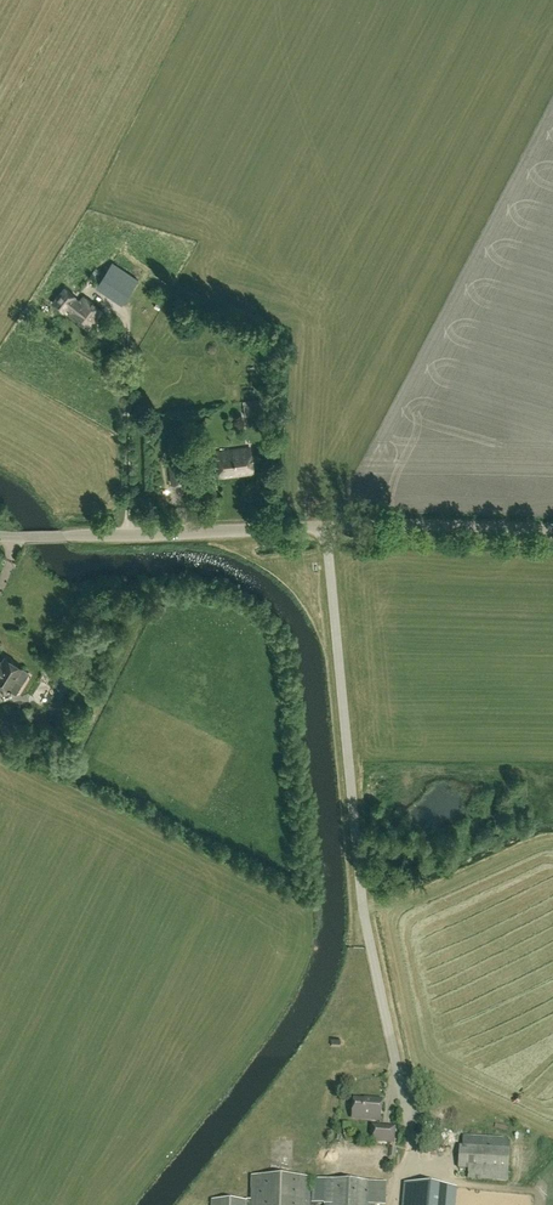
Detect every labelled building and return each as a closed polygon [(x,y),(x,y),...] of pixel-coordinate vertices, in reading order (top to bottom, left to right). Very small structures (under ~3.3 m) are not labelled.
[(122,306),(140,280),(113,262),(96,288),(122,306)] [(74,309),(70,314),(89,330),(104,312),(85,296),(79,303),(74,299),(76,297),(66,288),(54,303),(64,312),(69,305),(74,309)] [(264,414),(263,404),(245,406),(246,417),(264,414)] [(248,448),(218,453),(221,478),(252,474),(248,448)] [(170,486),(188,483),(185,462),(167,464),(170,486)] [(9,689),(22,669),(6,659),(3,664),(0,662),(0,684),(9,689)] [(33,689),(28,685),(35,675),(30,671),(17,689),(27,697),(33,689)] [(370,1101),(354,1099),(353,1118),(380,1120),(382,1100),(370,1099),(370,1101)] [(371,1140),(393,1143),(394,1128),(373,1126),(371,1140)] [(508,1171),(509,1149),(509,1139),(462,1136),(462,1146),(460,1146),(459,1168),(468,1169),(467,1180),(507,1182),(508,1171)] [(388,1179),(369,1180),(369,1200),(388,1200),(388,1179)] [(403,1204),(454,1204),(456,1188),(405,1184),(403,1204)]
